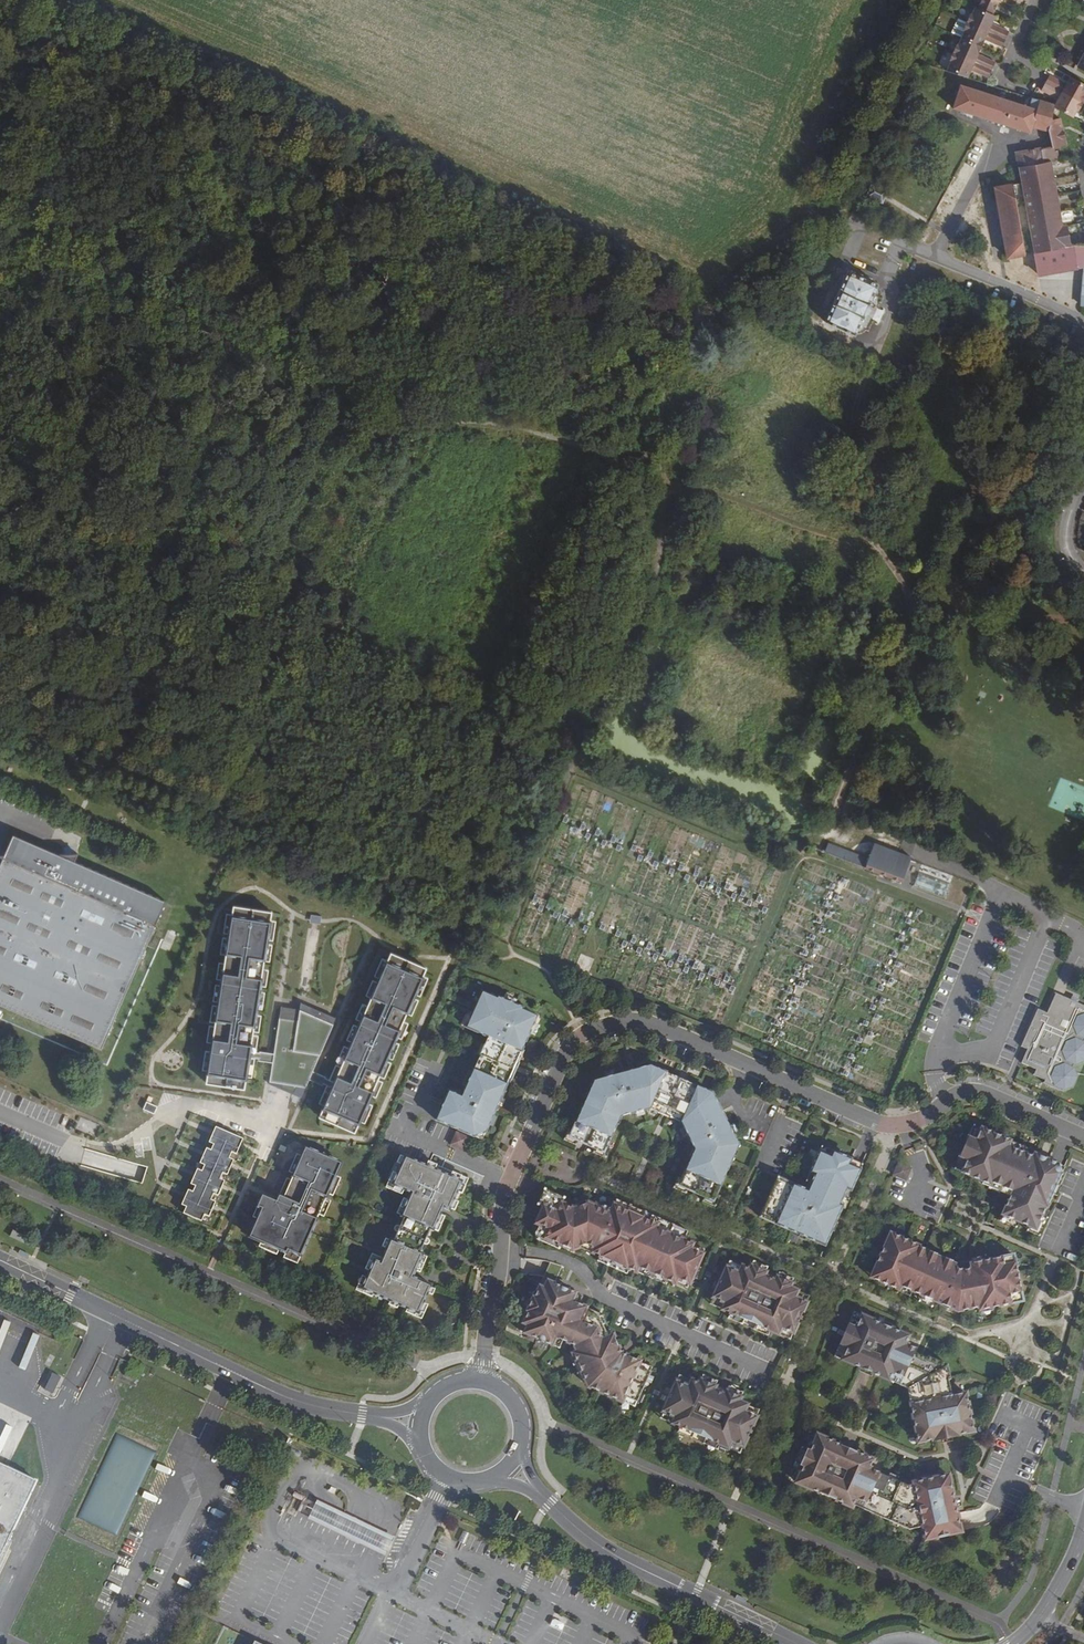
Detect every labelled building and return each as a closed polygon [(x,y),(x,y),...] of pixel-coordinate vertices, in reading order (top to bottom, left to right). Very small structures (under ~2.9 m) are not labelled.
[(995,8),(997,9),(1001,0),(1020,8),(1023,1),(1022,0),(978,0),(982,2),(995,8)] [(975,16),(989,22),(995,8),(982,2),(975,16)] [(963,30),(1002,47),(1006,39),(989,31),(992,23),(989,22),(975,16),(972,14),(969,22),(967,21),(963,30)] [(958,45),(978,54),(981,47),(999,55),(1002,47),(963,30),(960,37),(961,39),(958,45)] [(949,59),(988,78),(992,70),(975,62),(978,54),(958,45),(955,52),(953,52),(949,59)] [(967,79),(984,86),(988,78),(949,59),(945,69),(947,70),(943,79),(965,85),(967,79)] [(1083,107),(1083,86),(1071,79),(1066,87),(1050,79),(1046,87),(1083,107)] [(1073,123),(1078,115),(1080,116),(1083,108),(1083,107),(1046,87),(1042,94),(1058,103),(1054,111),(1073,123)] [(1049,109),(1031,102),(1030,102),(1029,104),(1026,110),(959,92),(952,116),(980,123),(981,124),(1026,136),(1028,129),(1043,132),(1046,122),(1049,109)] [(1057,122),(1046,122),(1043,132),(1047,151),(1062,149),(1057,122)] [(1039,164),(1037,153),(1037,150),(1036,148),(1012,154),(1015,169),(1039,164)] [(1033,257),(1067,251),(1064,233),(1059,234),(1045,166),(1053,165),(1052,156),(1048,157),(1047,151),(1037,153),(1039,164),(1015,169),(1020,191),(1022,205),(1033,257)] [(851,188),(859,191),(863,184),(855,180),(851,188)] [(886,192),(872,186),(867,196),(881,202),(886,192)] [(1006,258),(1024,255),(1012,187),(994,190),(1006,258)] [(1083,265),(1083,251),(1069,251),(1067,251),(1033,257),(1037,281),(1083,274),(1083,265)] [(855,341),(855,340),(862,324),(867,325),(873,309),(869,308),(875,294),(876,292),(847,280),(826,329),(855,341)] [(349,408),(341,405),(338,412),(346,415),(349,408)] [(332,414),(329,421),(334,422),(341,425),(344,419),(332,414)] [(346,447),(327,439),(325,446),(343,454),(346,447)] [(384,468),(386,462),(369,456),(367,461),(384,468)] [(57,859),(11,839),(2,859),(0,859),(0,862),(0,863),(0,1011),(94,1052),(102,1049),(164,906),(73,866),(76,859),(57,859)] [(864,873),(899,886),(907,863),(908,861),(896,856),(873,847),(867,863),(829,848),(825,858),(847,866),(864,873)] [(951,889),(918,876),(913,888),(946,901),(951,889)] [(268,917),(229,911),(203,1087),(243,1093),(248,1062),(256,1063),(255,1065),(270,1067),(267,1086),(303,1091),(306,1084),(320,1090),(321,1088),(330,1092),(317,1121),(352,1136),(423,972),(388,956),(332,1086),(324,1082),(324,1081),(310,1075),(330,1029),(298,1015),(297,1025),(277,1022),(272,1058),(257,1056),(257,1057),(248,1056),(268,917)] [(586,968),(589,960),(580,956),(576,965),(586,968)] [(495,1002),(480,996),(470,1019),(466,1029),(465,1031),(486,1040),(483,1049),(478,1059),(471,1077),(466,1087),(460,1100),(447,1095),(435,1124),(472,1140),(484,1135),(502,1094),(516,1063),(527,1036),(532,1026),(535,1019),(520,1013),(520,1011),(513,1008),(503,1004),(495,1001),(495,1002)] [(1077,1005),(1074,1011),(1069,1009),(1072,1003),(1056,996),(1047,1016),(1038,1012),(1022,1049),(1028,1052),(1022,1065),(1037,1072),(1035,1077),(1046,1082),(1045,1085),(1059,1091),(1060,1088),(1061,1089),(1073,1087),(1076,1079),(1073,1071),(1073,1070),(1075,1065),(1076,1065),(1083,1062),(1083,1045),(1083,1044),(1083,1008),(1077,1005)] [(505,1000),(503,1004),(513,1008),(515,1004),(505,1000)] [(461,1027),(466,1029),(470,1019),(465,1018),(461,1027)] [(518,1064),(516,1063),(502,1094),(505,1095),(518,1064)] [(735,1147),(710,1095),(657,1071),(655,1077),(650,1074),(648,1068),(610,1078),(600,1080),(590,1083),(591,1090),(586,1099),(583,1098),(568,1133),(567,1135),(575,1139),(573,1142),(574,1143),(591,1150),(592,1150),(594,1147),(602,1150),(603,1147),(616,1118),(631,1114),(637,1113),(648,1110),(650,1105),(659,1109),(671,1114),(681,1118),(678,1123),(682,1132),(685,1137),(692,1151),(679,1181),(678,1184),(686,1187),(684,1191),(685,1191),(702,1198),(703,1199),(705,1196),(712,1199),(714,1196),(729,1162),(726,1160),(730,1151),(735,1147)] [(657,1071),(648,1068),(650,1074),(655,1077),(657,1071)] [(466,1087),(471,1077),(467,1075),(462,1086),(466,1087)] [(145,1101),(143,1109),(154,1112),(156,1105),(145,1101)] [(671,1114),(659,1109),(657,1114),(669,1119),(671,1114)] [(974,1142),(980,1130),(972,1126),(967,1139),(974,1142)] [(966,1161),(961,1174),(983,1184),(984,1181),(1004,1190),(1002,1195),(1009,1198),(1001,1216),(1018,1224),(1027,1228),(1034,1231),(1044,1207),(1045,1208),(1051,1195),(1055,1186),(1063,1168),(1034,1155),(1033,1158),(1000,1145),(1002,1140),(980,1130),(974,1142),(967,1139),(958,1158),(966,1161)] [(177,1215),(205,1227),(215,1205),(210,1203),(212,1198),(217,1200),(241,1143),(214,1131),(208,1146),(212,1148),(210,1154),(205,1152),(199,1167),(203,1169),(201,1174),(196,1172),(189,1188),(194,1190),(191,1195),(186,1193),(177,1215)] [(573,1142),(575,1139),(567,1135),(568,1133),(564,1131),(560,1141),(573,1147),(574,1143),(573,1142)] [(455,1135),(449,1148),(462,1154),(467,1141),(455,1135)] [(1035,1154),(1002,1140),(1000,1145),(1033,1158),(1034,1155),(1035,1154)] [(589,1154),(602,1160),(607,1149),(603,1147),(602,1150),(594,1147),(592,1150),(591,1150),(589,1154)] [(726,1160),(729,1162),(735,1147),(730,1151),(726,1160)] [(818,1147),(815,1153),(826,1158),(829,1153),(818,1147)] [(300,1261),(341,1166),(302,1150),(289,1181),(290,1182),(282,1200),(277,1198),(274,1204),(260,1197),(254,1211),(259,1213),(246,1241),(285,1258),(286,1255),(300,1261)] [(766,1223),(824,1248),(838,1216),(835,1215),(846,1191),(850,1193),(860,1171),(846,1165),(848,1161),(829,1153),(826,1158),(815,1153),(806,1174),(810,1176),(807,1185),(804,1191),(784,1182),(780,1191),(777,1190),(767,1213),(770,1214),(766,1223)] [(961,1174),(966,1161),(958,1158),(953,1171),(961,1174)] [(456,1195),(461,1184),(449,1179),(404,1159),(403,1162),(400,1167),(397,1174),(391,1188),(409,1196),(407,1203),(400,1218),(399,1219),(403,1221),(400,1229),(397,1236),(393,1244),(389,1242),(388,1245),(386,1250),(381,1261),(379,1265),(373,1263),(369,1273),(366,1280),(360,1292),(374,1298),(405,1312),(418,1317),(423,1306),(427,1295),(430,1290),(431,1288),(412,1280),(415,1273),(422,1258),(422,1257),(418,1255),(422,1247),(425,1239),(428,1232),(432,1234),(433,1232),(439,1217),(443,1210),(448,1213),(450,1210),(453,1201),(456,1195)] [(897,1165),(892,1177),(900,1180),(905,1169),(897,1165)] [(910,1171),(905,1169),(900,1180),(905,1182),(910,1171)] [(391,1188),(397,1174),(393,1173),(385,1190),(401,1198),(403,1193),(391,1188)] [(461,1184),(456,1195),(461,1197),(467,1182),(451,1174),(449,1179),(461,1184)] [(802,1183),(807,1185),(810,1176),(806,1174),(802,1183)] [(684,1191),(686,1187),(678,1184),(679,1181),(675,1179),(671,1190),(683,1195),(685,1191),(684,1191)] [(759,1220),(766,1223),(770,1214),(767,1213),(777,1190),(780,1191),(784,1182),(777,1180),(759,1220)] [(983,1184),(982,1186),(1002,1195),(1004,1190),(984,1181),(983,1184)] [(1055,1186),(1051,1195),(1055,1197),(1059,1187),(1055,1186)] [(838,1216),(840,1217),(850,1193),(846,1191),(835,1215),(838,1216)] [(533,1194),(527,1207),(533,1210),(537,1200),(551,1206),(553,1200),(536,1193),(535,1194),(534,1194),(533,1194)] [(712,1199),(705,1196),(703,1199),(702,1198),(700,1203),(713,1208),(718,1198),(714,1196),(712,1199)] [(605,1198),(602,1204),(650,1225),(649,1228),(673,1239),(677,1229),(605,1198)] [(688,1287),(702,1256),(692,1251),(694,1248),(673,1239),(649,1228),(650,1225),(602,1204),(601,1207),(598,1214),(575,1204),(560,1210),(551,1206),(537,1200),(533,1210),(526,1225),(528,1226),(533,1228),(529,1236),(551,1246),(562,1251),(577,1247),(600,1257),(629,1270),(636,1273),(637,1269),(659,1279),(677,1286),(678,1283),(688,1287)] [(400,1218),(407,1203),(402,1201),(396,1216),(400,1218)] [(1018,1224),(1001,1216),(998,1222),(1015,1230),(1018,1224)] [(1034,1231),(1027,1228),(1025,1232),(1032,1235),(1038,1238),(1046,1219),(1040,1216),(1034,1231)] [(439,1217),(433,1232),(437,1234),(444,1219),(439,1217)] [(533,1228),(528,1226),(524,1234),(527,1241),(549,1251),(551,1246),(529,1236),(533,1228)] [(13,1232),(10,1238),(34,1249),(37,1243),(13,1232)] [(890,1236),(884,1248),(893,1251),(898,1239),(890,1236)] [(893,1251),(884,1248),(876,1267),(884,1271),(879,1283),(891,1289),(893,1285),(901,1288),(921,1297),(935,1303),(940,1306),(958,1313),(978,1309),(997,1305),(998,1308),(1011,1305),(1009,1296),(1021,1294),(1013,1256),(1000,1259),(1001,1262),(991,1264),(990,1261),(981,1263),(982,1269),(971,1271),(960,1273),(954,1271),(916,1254),(917,1252),(908,1248),(910,1245),(898,1239),(893,1251)] [(956,1265),(910,1245),(908,1248),(917,1252),(916,1254),(954,1271),(956,1265)] [(990,1261),(991,1264),(1001,1262),(1000,1259),(1000,1256),(989,1258),(990,1261)] [(373,1263),(379,1265),(381,1261),(371,1257),(364,1271),(369,1273),(373,1263)] [(597,1262),(627,1275),(629,1270),(600,1257),(597,1262)] [(422,1258),(415,1273),(419,1275),(426,1260),(422,1258)] [(726,1271),(737,1276),(741,1269),(729,1264),(726,1271)] [(777,1336),(780,1329),(793,1335),(806,1306),(793,1300),(796,1293),(786,1289),(788,1283),(777,1278),(775,1284),(761,1278),(763,1272),(749,1266),(747,1271),(741,1269),(737,1276),(726,1271),(713,1299),(725,1305),(722,1312),(777,1336)] [(884,1271),(876,1267),(871,1280),(879,1283),(884,1271)] [(637,1269),(636,1273),(657,1283),(659,1279),(637,1269)] [(360,1292),(366,1280),(361,1278),(355,1294),(372,1301),(374,1298),(360,1292)] [(573,1298),(541,1283),(532,1304),(530,1303),(525,1314),(527,1315),(518,1335),(550,1350),(555,1339),(561,1342),(573,1347),(576,1354),(572,1355),(587,1389),(622,1404),(624,1399),(636,1404),(649,1375),(637,1370),(639,1364),(621,1357),(611,1337),(606,1340),(597,1323),(583,1317),(585,1312),(576,1308),(570,1305),(573,1298)] [(793,1300),(806,1306),(809,1299),(796,1293),(793,1300)] [(1021,1294),(1009,1296),(1011,1305),(1022,1303),(1021,1294)] [(932,1309),(935,1303),(921,1297),(919,1304),(932,1309)] [(570,1305),(576,1308),(579,1300),(573,1298),(570,1305)] [(725,1305),(713,1299),(710,1307),(722,1312),(725,1305)] [(427,1307),(423,1306),(418,1317),(405,1312),(403,1315),(420,1322),(427,1307)] [(957,1317),(958,1313),(940,1306),(939,1310),(957,1317)] [(601,1319),(585,1312),(583,1317),(597,1323),(606,1340),(611,1337),(601,1319)] [(853,1315),(848,1327),(855,1331),(861,1318),(853,1315)] [(855,1331),(848,1327),(839,1347),(847,1350),(841,1363),(907,1392),(916,1439),(922,1437),(923,1445),(934,1442),(934,1444),(957,1439),(957,1438),(967,1436),(966,1429),(972,1428),(965,1396),(952,1399),(949,1386),(950,1385),(947,1368),(927,1360),(926,1361),(914,1355),(915,1351),(904,1346),(907,1339),(861,1318),(855,1331)] [(780,1329),(777,1336),(790,1342),(793,1335),(780,1329)] [(555,1339),(550,1350),(557,1352),(561,1342),(555,1339)] [(841,1363),(847,1350),(839,1347),(834,1359),(841,1363)] [(637,1370),(649,1375),(652,1370),(639,1364),(637,1370)] [(52,1393),(60,1376),(51,1372),(43,1389),(52,1393)] [(679,1378),(675,1385),(687,1390),(690,1383),(679,1378)] [(727,1451),(730,1443),(743,1449),(755,1420),(743,1414),(746,1407),(736,1403),(738,1397),(727,1393),(725,1398),(711,1392),(713,1387),(699,1380),(697,1386),(690,1383),(687,1390),(675,1385),(662,1413),(675,1419),(672,1426),(727,1451)] [(624,1399),(622,1404),(634,1410),(636,1404),(624,1399)] [(759,1413),(746,1407),(743,1414),(755,1420),(759,1413)] [(675,1419),(662,1413),(659,1421),(672,1426),(675,1419)] [(807,1452),(800,1468),(803,1469),(796,1485),(852,1509),(852,1508),(909,1534),(923,1531),(926,1543),(961,1535),(959,1526),(958,1523),(957,1518),(959,1518),(954,1494),(952,1494),(948,1478),(907,1487),(869,1471),(873,1462),(817,1437),(810,1453),(807,1452)] [(740,1456),(743,1449),(730,1443),(727,1451),(740,1456)] [(794,1465),(800,1468),(807,1452),(802,1449),(794,1465)] [(29,1495),(36,1481),(0,1463),(0,1555),(27,1501),(29,1495)] [(78,1518),(117,1534),(127,1509),(124,1508),(125,1505),(125,1497),(120,1497),(120,1508),(96,1509),(87,1505),(88,1502),(85,1502),(78,1518)] [(394,1535),(317,1499),(308,1517),(385,1553),(394,1535)] [(566,1624),(552,1618),(549,1626),(563,1632),(566,1624)]
